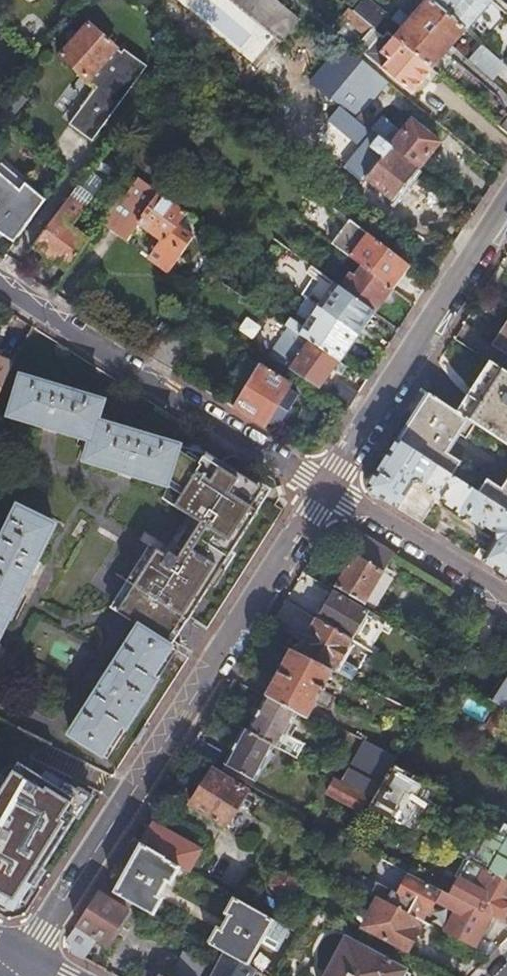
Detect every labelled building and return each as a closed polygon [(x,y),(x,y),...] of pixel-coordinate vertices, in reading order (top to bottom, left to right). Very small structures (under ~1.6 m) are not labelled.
[(351,10),(373,29),(385,16),(366,0),(360,0),(351,10)] [(394,36),(431,68),(445,52),(451,45),(464,30),(430,0),(424,0),(407,20),(396,10),(388,19),(400,29),(394,36)] [(480,42),(505,12),(490,0),(430,0),(464,30),(465,28),(480,42)] [(431,69),(431,68),(394,36),(388,31),(382,37),(373,29),(351,10),(347,7),(341,15),(364,35),(361,39),(369,46),(361,54),(409,95),(431,69)] [(147,64),(124,47),(121,50),(89,21),(60,54),(96,85),(69,122),(92,139),(147,64)] [(329,97),(361,60),(348,49),(341,43),(308,81),(329,97)] [(490,82),(504,65),(479,44),(465,61),(490,82)] [(360,110),(386,80),(363,61),(362,61),(361,60),(329,97),(344,110),(417,169),(439,141),(406,114),(396,127),(381,114),(374,122),(360,110)] [(391,201),(417,169),(344,110),(336,120),(384,159),(366,180),(391,201)] [(139,178),(154,189),(171,165),(156,154),(139,178)] [(0,163),(0,175),(19,191),(25,183),(0,163)] [(78,184),(94,195),(105,180),(89,168),(78,184)] [(13,243),(45,200),(25,183),(19,191),(0,175),(0,235),(13,243)] [(187,229),(195,219),(154,189),(139,178),(126,195),(122,193),(101,221),(127,240),(139,224),(161,240),(149,256),(168,270),(180,254),(193,238),(181,229),(183,226),(187,229)] [(53,261),(66,270),(88,240),(70,228),(94,195),(78,184),(31,247),(44,256),(39,264),(47,269),(53,261)] [(361,266),(390,288),(407,265),(349,219),(331,244),(361,266)] [(316,307),(317,306),(357,335),(374,312),(373,311),(340,288),(310,266),(305,272),(313,279),(304,299),(316,307)] [(349,275),(340,288),(373,311),(390,288),(361,266),(353,278),(349,275)] [(337,361),(338,362),(357,335),(317,306),(316,307),(303,328),(289,318),(285,325),(288,328),(337,361)] [(489,345),(506,357),(506,317),(489,345)] [(242,319),(236,333),(252,341),(259,326),(242,319)] [(269,357),(318,389),(331,369),(337,361),(288,328),(269,357)] [(12,362),(0,357),(0,388),(12,362)] [(221,400),(264,427),(266,423),(276,430),(297,395),(287,389),(290,385),(249,358),(221,400)] [(337,361),(331,369),(339,375),(344,366),(338,362),(337,361)] [(494,364),(488,361),(456,412),(461,415),(494,364)] [(494,364),(461,415),(474,424),(506,446),(506,373),(494,365),(494,364)] [(177,450),(178,446),(97,421),(103,401),(19,375),(6,417),(88,442),(82,462),(165,485),(177,450)] [(336,379),(326,394),(327,395),(347,408),(353,398),(357,393),(336,379)] [(428,394),(398,441),(456,478),(461,470),(456,467),(460,461),(446,452),(458,434),(465,438),(474,424),(461,415),(456,412),(428,394)] [(506,576),(506,512),(476,492),(456,478),(398,441),(366,489),(366,490),(396,508),(412,483),(418,482),(428,489),(427,491),(428,493),(480,527),(481,527),(483,527),(484,525),(495,532),(496,537),(486,553),(481,560),(506,576)] [(162,495),(161,498),(199,522),(206,527),(183,561),(177,557),(169,552),(167,556),(149,544),(126,581),(133,585),(116,611),(138,626),(163,642),(180,615),(187,620),(257,511),(250,507),(262,489),(251,481),(220,461),(197,447),(195,451),(190,458),(177,450),(165,485),(162,495)] [(506,512),(506,478),(500,488),(486,478),(476,492),(506,512)] [(52,525),(16,507),(0,539),(0,631),(52,525)] [(199,522),(177,557),(183,561),(206,527),(199,522)] [(363,603),(393,553),(348,524),(336,543),(335,545),(352,555),(334,586),(363,603)] [(481,560),(486,553),(479,548),(474,556),(481,560)] [(133,585),(126,581),(109,607),(116,611),(133,585)] [(315,619),(369,650),(385,620),(332,590),(315,619)] [(180,615),(163,642),(170,646),(187,620),(180,615)] [(296,653),(331,672),(351,681),(369,650),(315,619),(296,653)] [(67,738),(104,761),(175,649),(170,646),(163,642),(138,626),(67,738)] [(289,650),(265,695),(264,696),(297,713),(306,718),(315,703),(312,702),(318,690),(321,691),(331,672),(296,653),(289,650)] [(460,664),(451,659),(444,671),(452,676),(460,664)] [(494,704),(498,707),(506,712),(506,684),(494,704)] [(264,696),(246,731),(278,748),(297,713),(264,696)] [(498,707),(485,728),(496,735),(506,716),(506,712),(498,707)] [(246,731),(242,729),(223,764),(254,782),(267,757),(277,762),(284,751),(279,749),(278,748),(246,731)] [(342,782),(372,797),(390,764),(394,757),(390,755),(365,742),(342,782)] [(17,904),(85,797),(44,771),(40,778),(17,763),(0,789),(0,905),(5,907),(17,904)] [(372,797),(366,807),(404,828),(415,806),(408,802),(412,795),(405,791),(413,776),(390,764),(372,797)] [(239,836),(264,795),(250,786),(246,791),(212,769),(189,804),(239,836)] [(326,793),(359,811),(366,797),(333,780),(326,793)] [(506,882),(506,827),(476,811),(453,853),(463,859),(506,882)] [(139,845),(178,866),(186,871),(199,849),(152,823),(139,844),(139,845)] [(114,890),(112,893),(151,914),(160,897),(157,896),(165,880),(169,882),(178,866),(139,845),(114,890)] [(506,911),(506,882),(463,859),(454,877),(457,879),(448,895),(488,916),(501,922),(506,911)] [(276,895),(290,896),(296,885),(288,874),(275,873),(269,884),(276,895)] [(472,947),(488,916),(448,895),(438,889),(436,893),(406,877),(397,894),(392,891),(386,902),(422,921),(432,901),(453,911),(442,932),(472,947)] [(114,890),(101,883),(66,938),(69,953),(72,955),(80,959),(92,938),(104,945),(126,910),(108,900),(112,893),(114,890)] [(376,883),(370,894),(378,898),(386,902),(392,891),(376,883)] [(215,948),(223,953),(247,966),(259,943),(269,948),(271,948),(273,948),(274,948),(275,948),(276,947),(277,946),(278,944),(288,928),(232,897),(223,914),(227,916),(219,930),(215,928),(206,944),(215,948)] [(407,951),(422,922),(422,921),(386,902),(378,898),(363,927),(407,951)] [(409,973),(344,938),(325,975),(407,975),(409,973)] [(207,965),(182,953),(170,975),(201,975),(207,965)] [(255,970),(247,966),(223,953),(211,975),(251,975),(255,970)]
